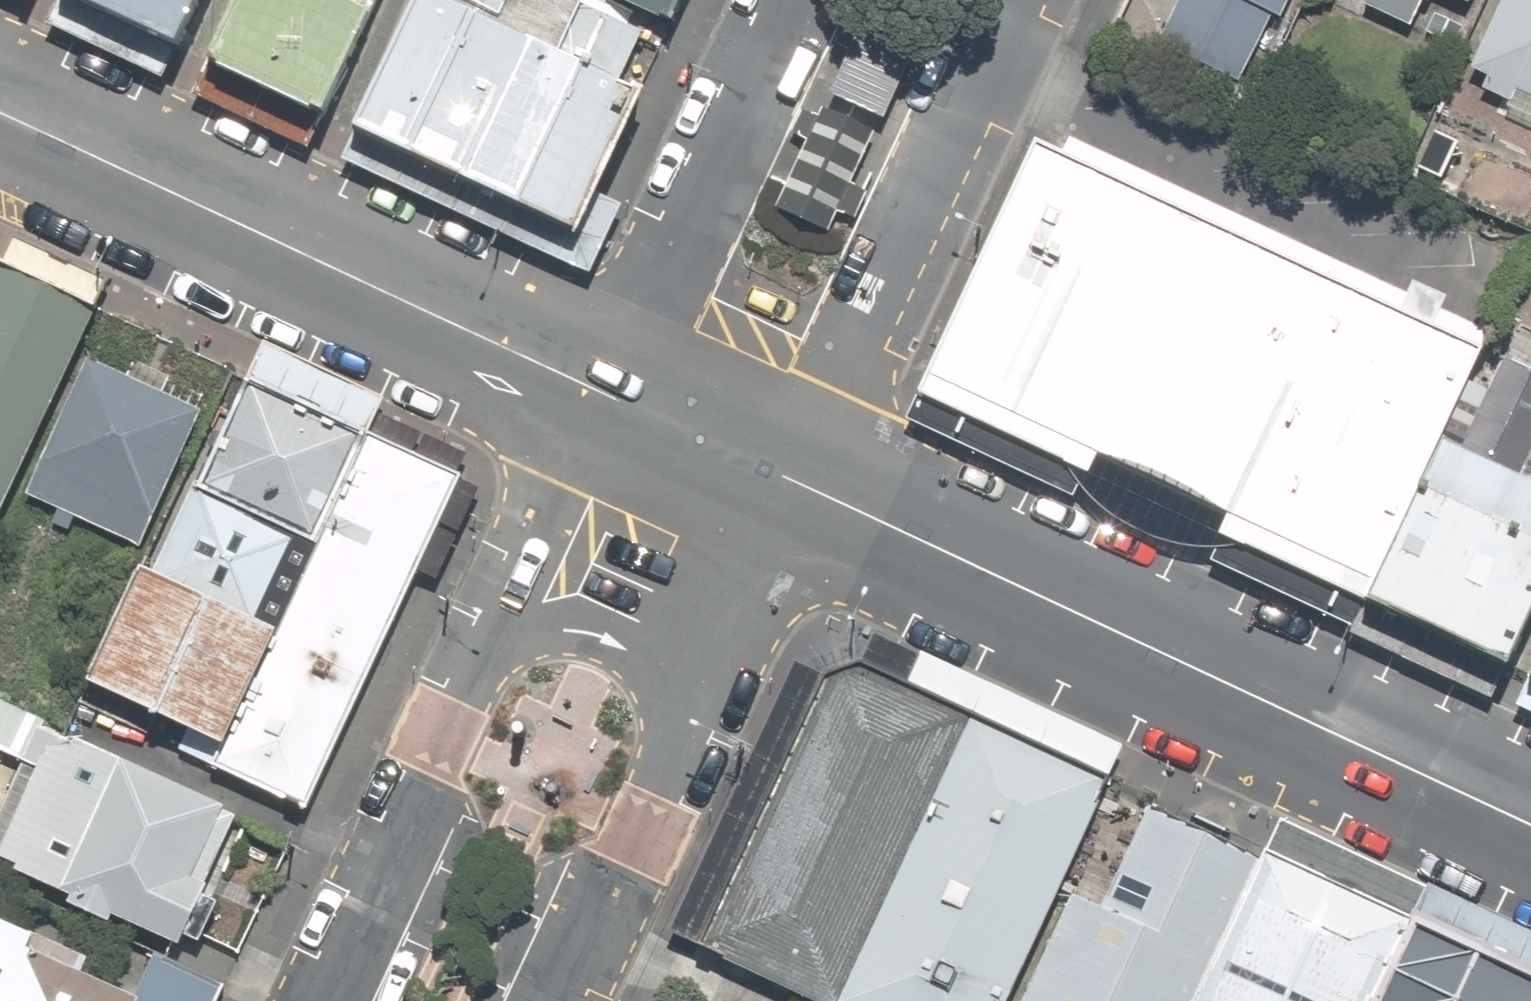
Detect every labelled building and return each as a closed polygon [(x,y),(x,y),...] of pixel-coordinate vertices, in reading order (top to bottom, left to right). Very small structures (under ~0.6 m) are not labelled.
[(130,38),(148,0),(45,0),(130,38)] [(146,49),(273,106),(320,0),(169,0),(146,49)] [(291,116),(521,219),(587,73),(425,0),(344,0),(291,116)] [(612,30),(625,0),(546,0),(612,30)] [(1237,96),(1283,0),(1165,0),(1141,51),(1237,96)] [(1351,3),(1408,30),(1422,0),(1352,0),(1351,3)] [(1458,76),(1474,83),(1470,94),(1530,121),(1530,0),(1492,0),(1458,76)] [(809,140),(777,207),(828,231),(838,211),(853,218),(866,191),(850,184),(875,130),(823,106),(819,116),(803,109),(792,133),(809,140)] [(1447,362),(1035,165),(914,415),(1326,612),(1409,440),(1447,362)] [(0,281),(0,384),(39,298),(0,281)] [(198,396),(84,344),(12,505),(126,556),(198,396)] [(348,412),(250,368),(163,560),(264,603),(348,412)] [(459,470),(356,424),(207,755),(310,801),(459,470)] [(1326,612),(1469,681),(1530,554),(1530,499),(1409,440),(1326,612)] [(81,665),(213,721),(264,603),(163,560),(132,546),(81,665)] [(1469,681),(1530,711),(1530,554),(1469,681)] [(793,667),(654,976),(710,1000),(947,1000),(1046,780),(793,667)] [(16,770),(0,803),(0,872),(166,951),(232,813),(0,703),(0,762),(16,770)] [(1057,802),(968,1000),(1145,1000),(1205,867),(1057,802)] [(1205,867),(1145,1000),(1317,1000),(1348,931),(1205,867)] [(0,921),(0,1000),(213,1000),(222,982),(149,949),(135,981),(0,921)] [(1348,931),(1317,1000),(1484,1000),(1488,993),(1348,931)]
